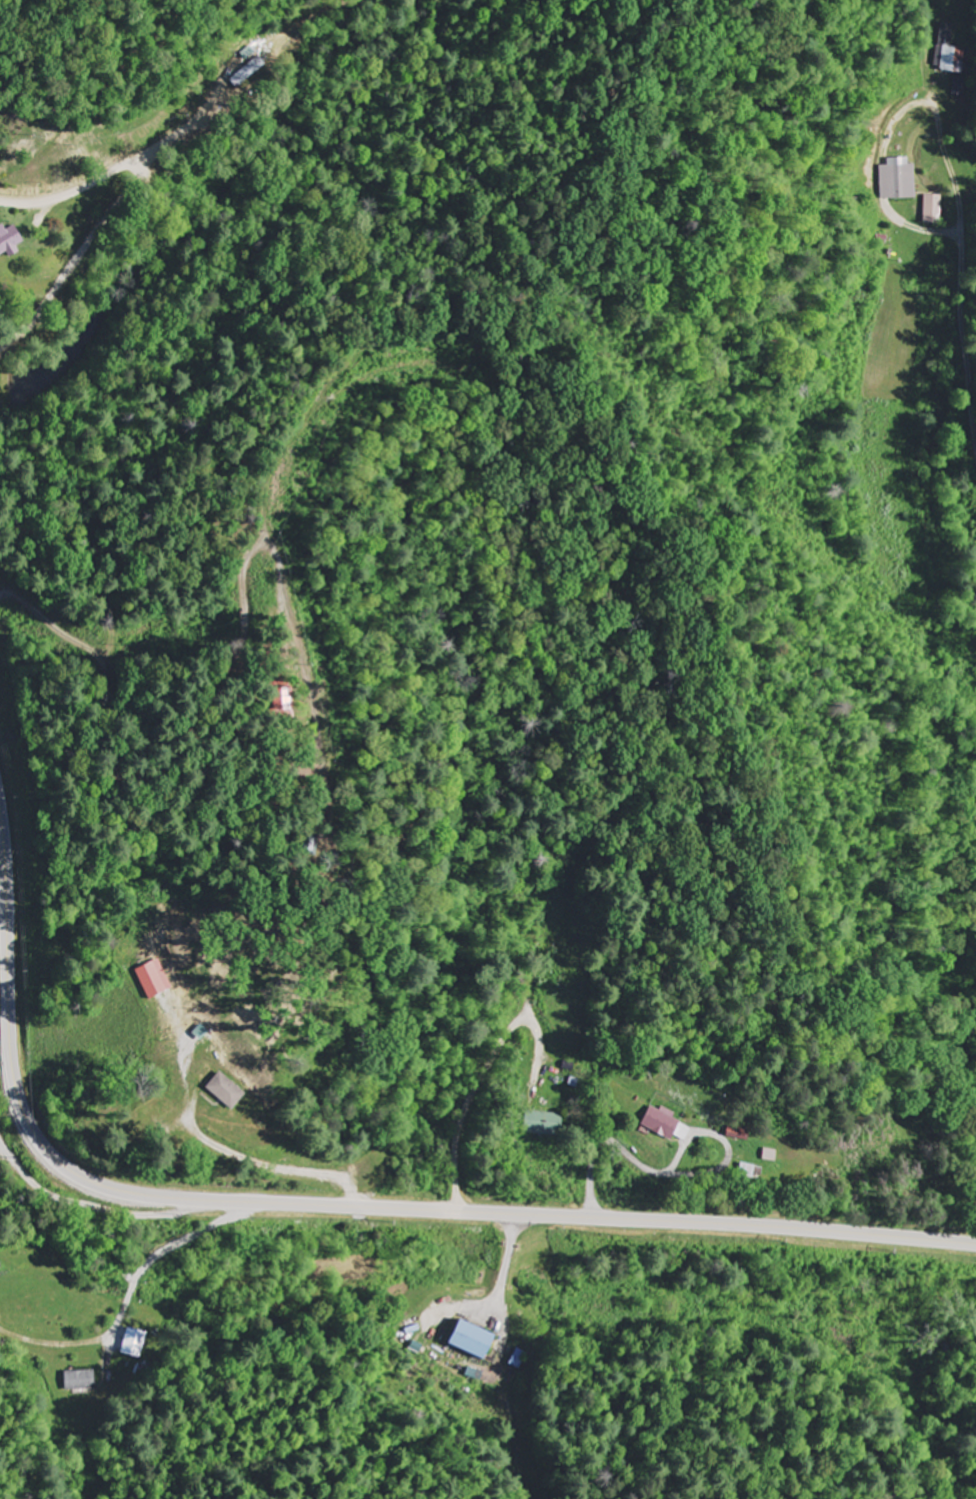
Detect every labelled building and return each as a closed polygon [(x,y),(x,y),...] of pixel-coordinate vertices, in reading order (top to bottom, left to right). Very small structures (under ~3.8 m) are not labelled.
[(944,47),(941,72),(965,75),(969,51),(951,48),(954,26),(942,24),(939,46),(944,47)] [(230,82),(237,90),(265,65),(258,58),(230,82)] [(882,167),(883,201),(918,200),(917,166),(910,166),(910,159),(889,160),(890,167),(882,167)] [(925,225),(943,225),(943,196),(926,196),(925,225)] [(17,246),(23,244),(17,227),(5,231),(4,226),(0,228),(0,258),(8,255),(9,258),(20,254),(17,246)] [(135,971),(150,1001),(173,989),(159,960),(135,971)] [(235,1111),(248,1093),(219,1072),(206,1091),(235,1111)] [(642,1128),(673,1140),(682,1119),(661,1110),(661,1111),(650,1107),(642,1128)] [(523,1133),(559,1138),(563,1117),(526,1111),(523,1133)] [(727,1137),(749,1143),(751,1132),(730,1127),(727,1137)] [(486,1361),(497,1336),(461,1320),(451,1345),(486,1361)] [(142,1359),(149,1334),(129,1329),(122,1354),(142,1359)] [(66,1373),(67,1390),(97,1389),(96,1372),(66,1373)]
